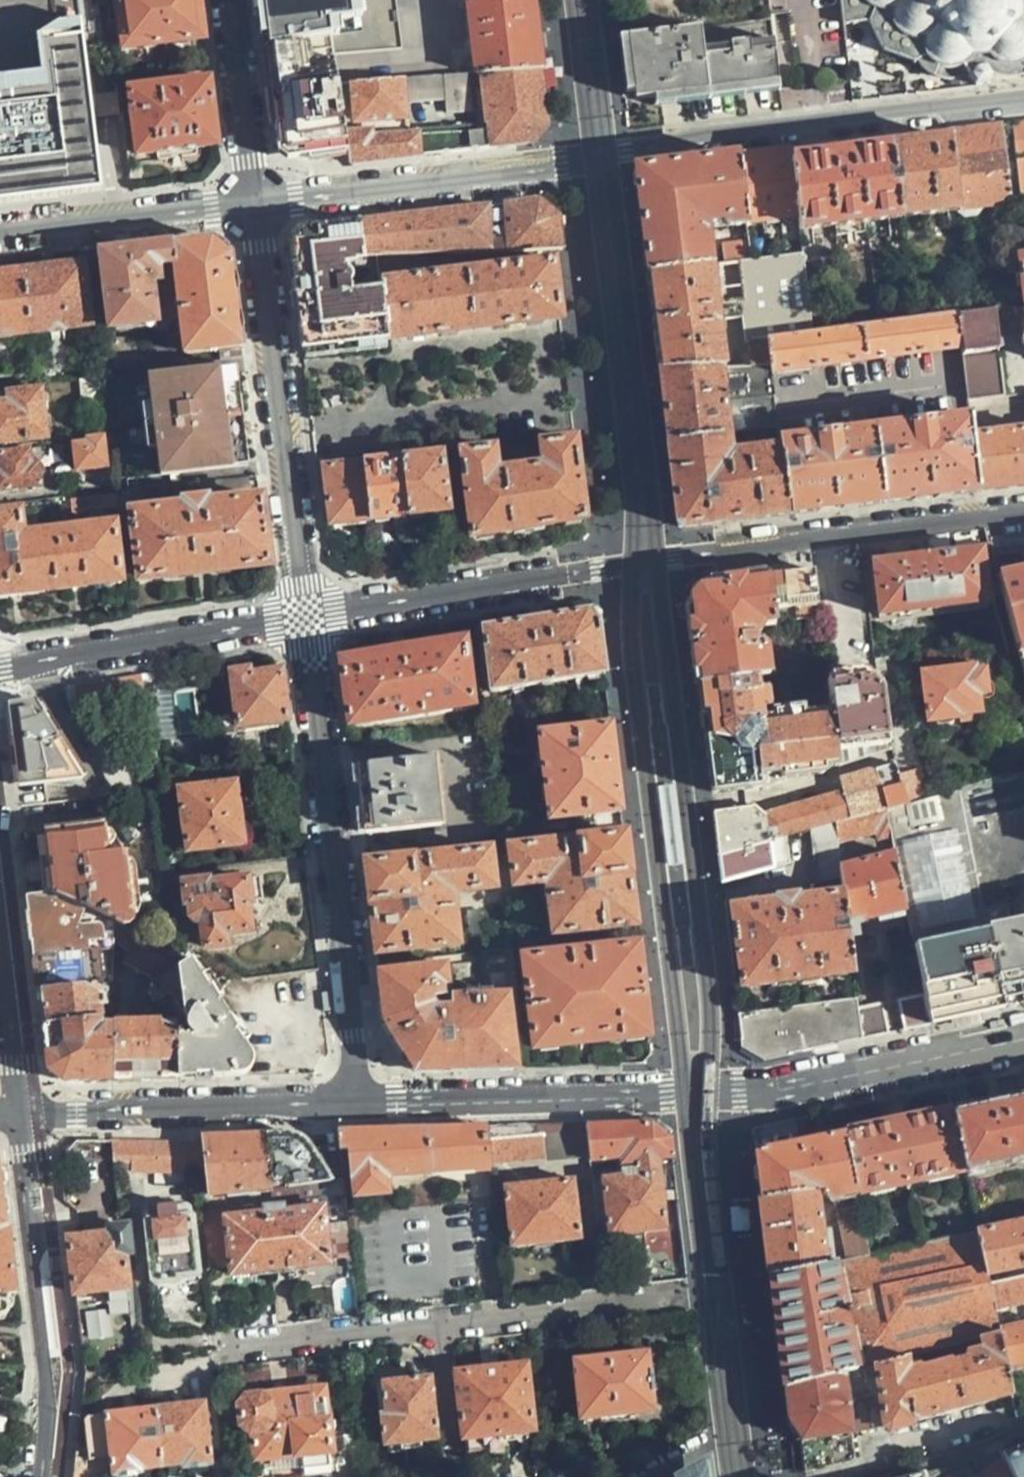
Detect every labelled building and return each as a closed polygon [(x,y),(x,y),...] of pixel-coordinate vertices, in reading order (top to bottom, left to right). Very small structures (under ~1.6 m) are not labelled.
[(93,195),(102,194),(93,120),(106,118),(121,116),(113,49),(85,53),(78,0),(0,0),(0,207),(93,195)] [(198,30),(194,0),(112,0),(117,39),(198,30)] [(267,50),(336,37),(336,18),(369,15),(368,0),(261,0),(267,50)] [(339,53),(402,48),(395,0),(368,0),(369,15),(336,18),(336,37),(339,53)] [(532,0),(469,0),(471,26),(466,27),(467,33),(472,32),(474,44),(469,45),(469,50),(474,49),(475,56),(470,57),(471,61),(475,61),(476,75),(541,70),(532,0)] [(844,25),(870,22),(883,51),(917,68),(926,58),(943,69),(956,69),(966,67),(974,86),(989,86),(997,73),(1017,77),(1021,77),(1023,75),(1023,76),(1023,0),(841,0),(844,25)] [(697,26),(619,36),(627,96),(628,106),(660,102),(670,100),(736,92),(778,86),(773,35),(700,44),(697,26)] [(310,158),(350,154),(344,96),(343,84),(339,53),(336,37),(267,50),(277,136),(310,158)] [(129,137),(210,127),(202,62),(122,73),(129,137)] [(344,96),(350,154),(351,165),(529,144),(546,123),(541,70),(476,75),(364,83),(343,84),(344,96)] [(1012,124),(1023,230),(1023,123),(1012,124)] [(1010,204),(1000,126),(949,132),(950,140),(941,141),(931,142),(932,145),(894,149),(903,217),(1010,204)] [(201,170),(191,143),(174,145),(183,172),(201,170)] [(152,145),(136,147),(145,174),(160,173),(152,145)] [(801,230),(903,217),(894,149),(853,155),(852,151),(842,153),(832,154),(832,157),(793,162),(799,218),(801,230)] [(793,162),(791,151),(767,154),(739,158),(748,224),(799,218),(793,162)] [(748,224),(739,158),(635,169),(641,221),(647,274),(711,266),(707,224),(727,222),(727,227),(748,224)] [(363,261),(562,251),(560,239),(558,217),(538,200),(359,223),(363,261)] [(363,261),(359,223),(304,229),(290,252),(303,351),(392,340),(387,295),(351,299),(348,268),(364,266),(363,261)] [(217,352),(218,362),(244,360),(231,256),(212,241),(173,247),(175,264),(186,355),(217,352)] [(725,265),(752,262),(750,243),(725,246),(725,265)] [(173,247),(100,255),(111,331),(155,325),(152,283),(160,282),(159,270),(163,266),(175,264),(173,247)] [(711,266),(647,274),(653,322),(658,369),(720,367),(724,368),(717,320),(745,316),(749,351),(741,353),(742,367),(773,365),(770,337),(813,333),(804,257),(752,262),(725,265),(711,266)] [(387,295),(392,340),(556,322),(550,261),(385,285),(387,295)] [(24,275),(30,332),(88,325),(80,269),(24,275)] [(30,332),(24,275),(0,278),(0,335),(30,332)] [(959,316),(962,351),(968,401),(1004,398),(997,336),(1002,319),(1023,330),(1023,308),(959,316)] [(962,351),(959,316),(813,333),(770,337),(773,365),(773,372),(962,351)] [(773,372),(773,365),(742,367),(724,368),(728,401),(776,397),(773,372)] [(720,367),(658,369),(662,406),(667,442),(727,435),(723,400),(720,367)] [(235,370),(119,385),(130,481),(148,480),(246,467),(235,370)] [(236,463),(228,389),(227,378),(157,386),(160,413),(176,412),(178,425),(162,427),(165,445),(178,444),(181,471),(228,466),(236,463)] [(41,392),(9,395),(9,403),(0,405),(0,443),(47,438),(41,392)] [(782,448),(789,515),(842,509),(922,498),(951,494),(979,491),(973,436),(970,419),(942,422),(781,441),(782,448)] [(979,491),(1010,486),(1023,485),(1023,430),(973,436),(979,491)] [(727,435),(667,442),(674,508),(676,529),(737,522),(789,515),(782,448),(749,452),(749,457),(729,459),(727,435)] [(585,520),(572,438),(539,443),(542,466),(495,472),(491,450),(461,453),(472,536),(503,531),(585,520)] [(106,467),(103,440),(89,441),(89,446),(75,448),(78,471),(106,467)] [(20,456),(0,458),(0,490),(23,487),(20,456)] [(399,461),(407,517),(431,513),(446,511),(439,456),(399,461)] [(368,521),(407,517),(399,461),(360,466),(368,521)] [(335,525),(368,521),(360,466),(327,470),(335,525)] [(105,496),(69,500),(71,515),(107,512),(105,496)] [(146,581),(270,566),(261,500),(213,505),(213,501),(186,505),(186,509),(137,516),(146,581)] [(116,583),(109,534),(24,545),(20,516),(0,518),(0,597),(116,583)] [(984,580),(979,547),(895,561),(873,563),(880,615),(987,603),(984,580)] [(816,598),(812,570),(790,573),(767,577),(771,603),(816,598)] [(1001,576),(1000,579),(1023,665),(1023,570),(1001,576)] [(771,603),(767,577),(703,584),(687,604),(692,643),(697,684),(755,678),(769,676),(765,639),(761,639),(760,628),(756,623),(761,619),(763,622),(773,621),(771,603)] [(603,674),(596,620),(588,614),(553,620),(544,621),(535,623),(484,631),(492,692),(603,674)] [(341,662),(349,726),(473,707),(470,691),(464,646),(403,654),(341,662)] [(982,710),(976,667),(922,673),(928,718),(982,710)] [(289,722),(283,671),(252,675),(251,669),(243,670),(234,672),(241,728),(285,722),(289,722)] [(833,742),(836,764),(888,757),(879,686),(875,684),(862,676),(840,678),(826,679),(830,713),(832,731),(833,742)] [(755,678),(697,684),(703,736),(710,793),(722,792),(762,787),(761,774),(781,772),(782,776),(824,772),(825,766),(836,764),(833,742),(830,742),(828,731),(832,731),(830,713),(801,716),(800,710),(772,712),(772,719),(760,720),(759,706),(764,705),(763,689),(757,690),(755,678)] [(201,731),(195,689),(152,696),(159,737),(201,731)] [(22,789),(85,780),(79,769),(50,723),(45,715),(39,704),(20,708),(12,718),(22,789)] [(285,722),(241,728),(242,734),(286,728),(285,722)] [(614,769),(609,726),(536,736),(547,821),(620,812),(614,769)] [(443,825),(433,756),(386,762),(386,767),(360,771),(364,801),(367,800),(368,808),(371,835),(443,825)] [(713,812),(721,881),(787,862),(784,838),(810,830),(835,823),(885,810),(905,805),(897,774),(894,766),(840,782),(843,793),(764,814),(753,806),(724,810),(713,812)] [(1005,1009),(1023,1005),(1023,769),(959,791),(992,950),(1005,1009)] [(905,805),(920,800),(912,770),(897,774),(905,805)] [(241,815),(237,786),(232,786),(232,783),(231,781),(230,780),(228,779),(226,779),(224,779),(223,780),(222,781),(221,783),(221,785),(221,786),(221,788),(184,793),(191,850),(244,844),(241,815)] [(923,995),(929,1025),(967,1017),(1005,1009),(992,950),(959,791),(920,800),(905,805),(885,810),(890,831),(895,854),(906,910),(918,966),(923,995)] [(890,831),(885,810),(835,823),(810,830),(816,878),(840,875),(839,865),(838,843),(890,831)] [(54,865),(57,893),(117,924),(139,934),(145,924),(134,845),(111,815),(50,821),(51,830),(41,831),(43,847),(52,846),(54,865)] [(629,882),(623,839),(549,847),(510,851),(514,888),(543,884),(550,933),(634,923),(629,882)] [(43,847),(49,892),(57,893),(54,865),(52,846),(43,847)] [(372,910),(377,952),(459,943),(455,912),(453,895),(493,890),(489,853),(367,864),(372,910)] [(839,865),(840,875),(841,889),(847,937),(858,936),(856,923),(876,918),(906,910),(895,854),(839,865)] [(264,880),(253,882),(254,893),(255,906),(267,905),(264,880)] [(254,893),(253,882),(206,887),(205,884),(185,886),(188,904),(189,905),(191,918),(197,923),(201,922),(204,948),(229,945),(228,936),(257,933),(253,906),(255,906),(254,893)] [(852,973),(847,937),(841,889),(799,897),(796,893),(776,896),(777,900),(730,906),(740,985),(852,973)] [(57,893),(28,897),(32,929),(35,956),(102,954),(116,952),(117,946),(117,924),(57,893)] [(180,1034),(180,1079),(201,1078),(240,1077),(253,1054),(201,972),(199,966),(180,955),(139,934),(117,924),(117,946),(134,954),(130,966),(160,981),(157,987),(167,1000),(178,995),(195,1018),(193,1027),(193,1033),(180,1034)] [(643,991),(637,943),(553,953),(526,957),(539,1050),(583,1044),(648,1036),(643,991)] [(102,954),(35,956),(36,964),(40,989),(104,985),(102,954)] [(447,1070),(516,1067),(515,1056),(502,959),(460,964),(379,973),(386,1023),(415,1071),(447,1070)] [(104,985),(40,989),(41,998),(44,1026),(100,1023),(103,1022),(103,1007),(106,1006),(104,985)] [(897,1000),(902,1031),(929,1025),(923,995),(897,1000)] [(855,997),(737,1013),(741,1047),(764,1059),(796,1053),(861,1040),(856,1008),(855,997)] [(856,1008),(861,1040),(888,1034),(882,1002),(856,1008)] [(100,1023),(44,1026),(47,1050),(49,1066),(68,1082),(114,1081),(114,1029),(102,1030),(100,1023)] [(114,1029),(114,1081),(147,1080),(180,1079),(180,1034),(179,1026),(114,1029)] [(954,1110),(966,1169),(967,1172),(1023,1160),(1023,1095),(995,1101),(954,1110)] [(900,1121),(845,1133),(857,1192),(966,1169),(954,1110),(900,1121)] [(659,1160),(673,1159),(670,1137),(661,1129),(652,1122),(596,1124),(588,1124),(589,1133),(593,1162),(623,1159),(624,1163),(638,1162),(659,1160)] [(589,1133),(588,1124),(541,1126),(542,1136),(546,1137),(589,1133)] [(541,1126),(489,1128),(491,1141),(542,1136),(541,1126)] [(456,1129),(424,1130),(429,1173),(480,1169),(494,1168),(494,1164),(491,1141),(489,1128),(456,1129)] [(386,1132),(338,1134),(339,1148),(349,1147),(354,1196),(386,1193),(386,1177),(429,1173),(424,1130),(386,1132)] [(755,1152),(762,1200),(817,1189),(823,1188),(824,1193),(826,1196),(829,1197),(834,1197),(840,1194),(840,1197),(838,1201),(839,1206),(859,1202),(857,1192),(845,1133),(801,1143),(755,1152)] [(273,1135),(266,1135),(273,1194),(332,1191),(322,1171),(309,1147),(291,1134),(273,1135)] [(196,1138),(196,1141),(197,1159),(201,1198),(273,1194),(266,1135),(230,1137),(196,1138)] [(542,1136),(491,1141),(494,1164),(548,1158),(546,1137),(542,1136)] [(131,1140),(115,1141),(115,1159),(131,1160),(131,1140)] [(184,1159),(184,1141),(131,1140),(131,1160),(131,1171),(184,1171),(184,1159)] [(196,1141),(184,1141),(184,1159),(197,1159),(196,1141)] [(9,1226),(6,1197),(2,1161),(0,1159),(0,1229),(9,1226)] [(666,1228),(659,1160),(638,1162),(639,1168),(626,1170),(626,1175),(606,1177),(612,1234),(633,1232),(642,1231),(666,1228)] [(582,1237),(575,1174),(510,1181),(517,1243),(552,1240),(582,1237)] [(767,1240),(771,1274),(825,1264),(817,1189),(762,1200),(767,1240)] [(849,1258),(870,1254),(859,1202),(839,1206),(849,1258)] [(226,1222),(231,1268),(233,1276),(271,1272),(328,1266),(328,1255),(324,1213),(284,1216),(283,1212),(265,1213),(265,1219),(226,1222)] [(353,1254),(347,1212),(324,1213),(328,1255),(343,1256),(353,1254)] [(196,1284),(188,1213),(142,1219),(151,1294),(173,1292),(172,1287),(179,1286),(196,1284)] [(988,1272),(1023,1265),(1023,1221),(979,1230),(988,1272)] [(203,1223),(207,1270),(231,1268),(226,1222),(203,1223)] [(17,1296),(13,1262),(9,1226),(0,1229),(0,1294),(8,1295),(17,1296)] [(68,1239),(75,1295),(100,1293),(110,1292),(111,1305),(127,1304),(126,1296),(122,1256),(120,1238),(117,1236),(117,1230),(109,1230),(109,1234),(68,1239)] [(779,1336),(786,1386),(879,1364),(907,1357),(984,1337),(1000,1333),(999,1327),(995,1307),(989,1281),(988,1272),(979,1230),(870,1254),(849,1258),(825,1264),(771,1274),(779,1336)] [(345,1272),(355,1271),(353,1254),(343,1256),(345,1272)] [(989,1281),(995,1307),(1023,1302),(1023,1275),(989,1281)] [(1000,1333),(1008,1368),(1023,1365),(1023,1322),(999,1327),(1000,1333)] [(879,1364),(883,1390),(888,1425),(894,1429),(914,1425),(917,1419),(917,1416),(951,1406),(1013,1390),(1008,1368),(1000,1333),(984,1337),(987,1348),(970,1351),(970,1359),(953,1362),(952,1360),(923,1367),(922,1364),(909,1368),(907,1357),(879,1364)] [(657,1407),(650,1348),(616,1352),(574,1357),(581,1416),(657,1407)] [(529,1424),(522,1363),(497,1366),(487,1367),(455,1371),(458,1398),(463,1397),(467,1434),(472,1433),(474,1450),(491,1448),(489,1429),(529,1424)] [(787,1396),(790,1423),(803,1441),(806,1469),(854,1458),(851,1424),(874,1421),(874,1410),(880,1409),(878,1391),(883,1390),(879,1364),(786,1386),(787,1396)] [(438,1439),(430,1378),(411,1380),(379,1384),(387,1445),(438,1439)] [(257,1457),(303,1454),(330,1450),(332,1448),(326,1388),(315,1389),(261,1396),(246,1398),(241,1407),(243,1424),(254,1433),(257,1457)] [(154,1409),(161,1466),(175,1464),(182,1467),(190,1467),(190,1473),(207,1472),(207,1464),(213,1464),(208,1404),(190,1406),(154,1409)] [(75,1476),(138,1476),(138,1473),(144,1468),(161,1466),(154,1409),(114,1413),(88,1415),(82,1418),(86,1455),(77,1452),(75,1476)] [(998,1450),(1009,1476),(1023,1476),(1023,1439),(998,1450)] [(330,1450),(303,1454),(305,1468),(332,1464),(330,1450)] [(678,1476),(710,1476),(708,1460),(678,1476)]
